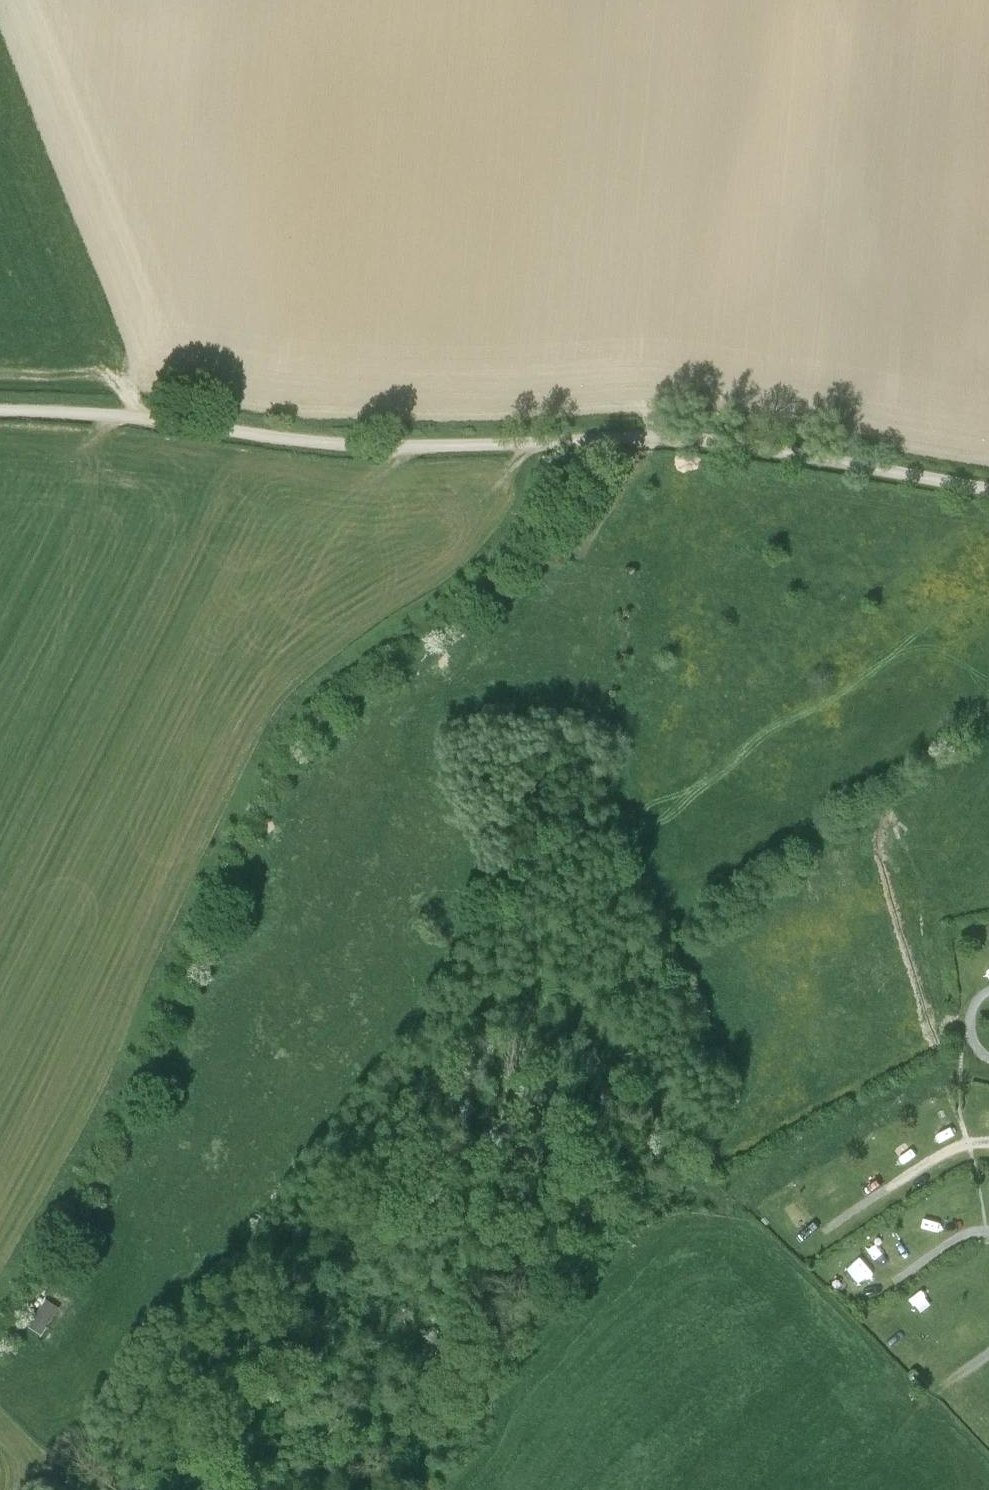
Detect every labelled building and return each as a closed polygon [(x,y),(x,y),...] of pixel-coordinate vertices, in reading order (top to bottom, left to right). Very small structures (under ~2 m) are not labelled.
[(48,1304),(32,1329),(41,1335),(57,1310),(48,1304)]
